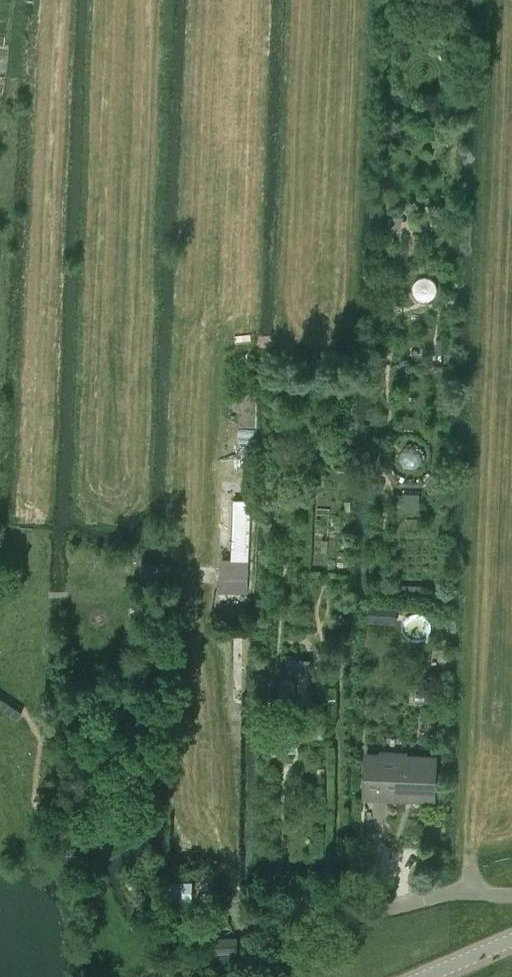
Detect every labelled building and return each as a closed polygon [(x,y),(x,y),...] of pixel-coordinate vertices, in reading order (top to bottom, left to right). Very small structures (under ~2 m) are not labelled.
[(255,582),(258,503),(243,502),(241,554),(232,553),(231,581),(255,582)] [(367,754),(365,787),(377,788),(376,795),(433,797),(435,757),(367,754)]
